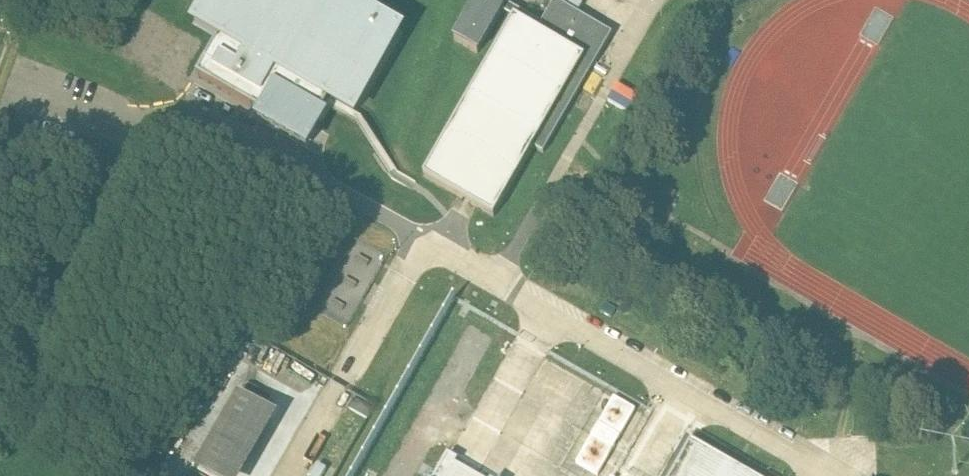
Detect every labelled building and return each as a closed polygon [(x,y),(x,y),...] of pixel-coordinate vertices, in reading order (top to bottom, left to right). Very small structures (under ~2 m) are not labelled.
[(340,0),(209,0),(196,22),(220,36),(199,75),(263,112),(260,118),(307,145),(334,99),(355,111),(399,34),(340,0)] [(454,40),(478,54),(506,3),(500,0),(477,0),(454,40)] [(612,34),(555,1),(538,31),(585,58),(534,148),(543,153),(612,34)] [(514,18),(423,177),(494,218),(534,148),(585,58),(538,31),(514,18)] [(239,393),(195,469),(208,475),(246,475),(280,416),(239,393)] [(373,408),(353,397),(348,407),(367,418),(373,408)] [(615,399),(575,464),(595,475),(601,475),(639,414),(615,399)] [(676,475),(752,475),(695,443),(676,475)]
